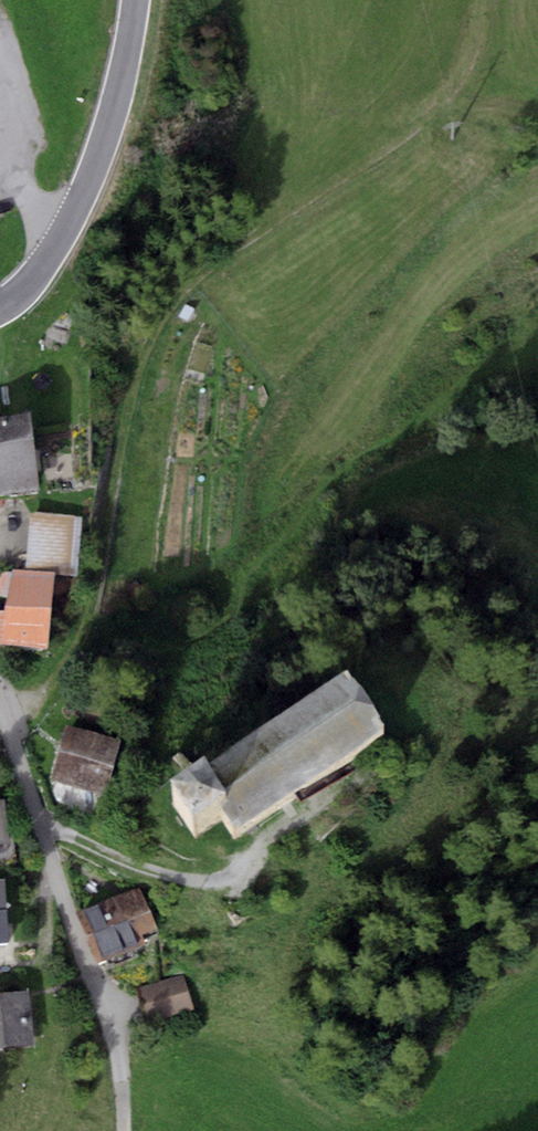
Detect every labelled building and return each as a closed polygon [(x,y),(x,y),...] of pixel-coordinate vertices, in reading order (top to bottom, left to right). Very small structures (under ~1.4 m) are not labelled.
[(39,489),(29,414),(0,418),(0,494),(39,489)] [(81,517),(29,513),(25,570),(54,572),(77,573),(81,517)] [(0,572),(0,595),(8,595),(7,611),(0,611),(0,644),(49,647),(54,572),(25,570),(13,569),(12,572),(0,572)] [(346,683),(197,781),(200,785),(170,806),(193,840),(221,822),(234,842),(386,742),(346,683)] [(66,725),(51,779),(106,794),(121,740),(66,725)] [(10,842),(4,800),(0,800),(0,844),(10,842)] [(9,943),(4,879),(0,879),(0,944),(9,943)] [(157,928),(141,886),(76,911),(96,962),(144,943),(141,935),(157,928)] [(193,1009),(183,975),(137,988),(146,1023),(193,1009)] [(0,995),(0,1048),(32,1044),(25,991),(0,995)]
